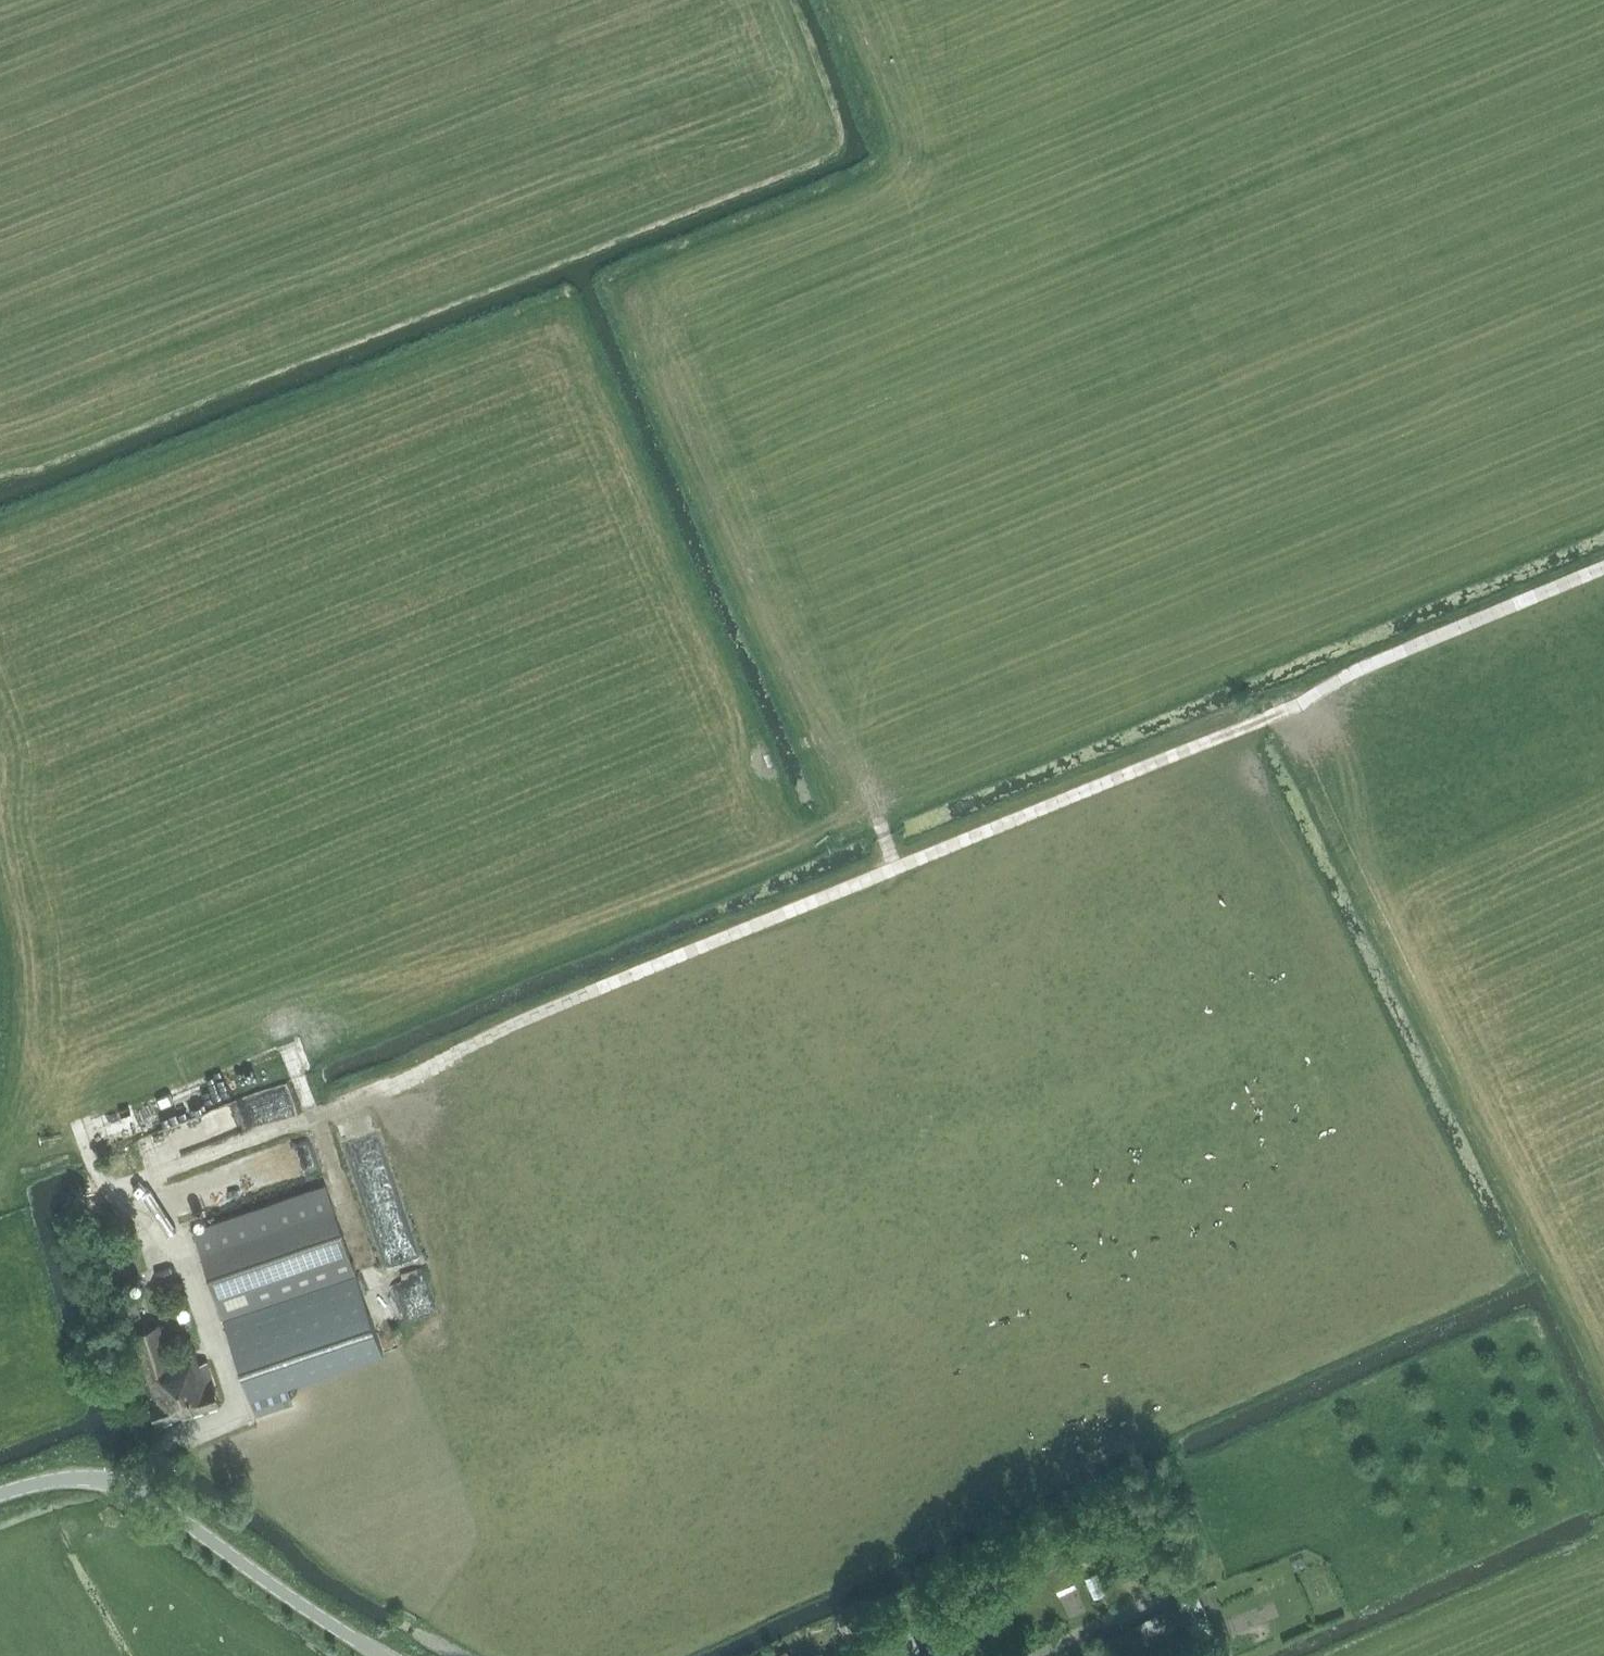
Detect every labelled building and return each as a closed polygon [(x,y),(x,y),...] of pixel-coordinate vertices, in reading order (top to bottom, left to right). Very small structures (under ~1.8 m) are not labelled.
[(154,1152),(208,1136),(199,1107),(145,1123),(154,1152)] [(326,1183),(195,1228),(223,1318),(248,1393),(384,1350),(326,1183)] [(404,1288),(437,1279),(421,1223),(388,1232),(404,1288)] [(141,1314),(135,1293),(117,1299),(124,1320),(141,1314)] [(221,1404),(209,1361),(202,1363),(197,1349),(174,1355),(163,1322),(129,1334),(158,1424),(221,1404)] [(1181,1614),(1173,1594),(1122,1615),(1130,1634),(1181,1614)] [(915,1638),(895,1648),(899,1655),(923,1655),(915,1638)]
